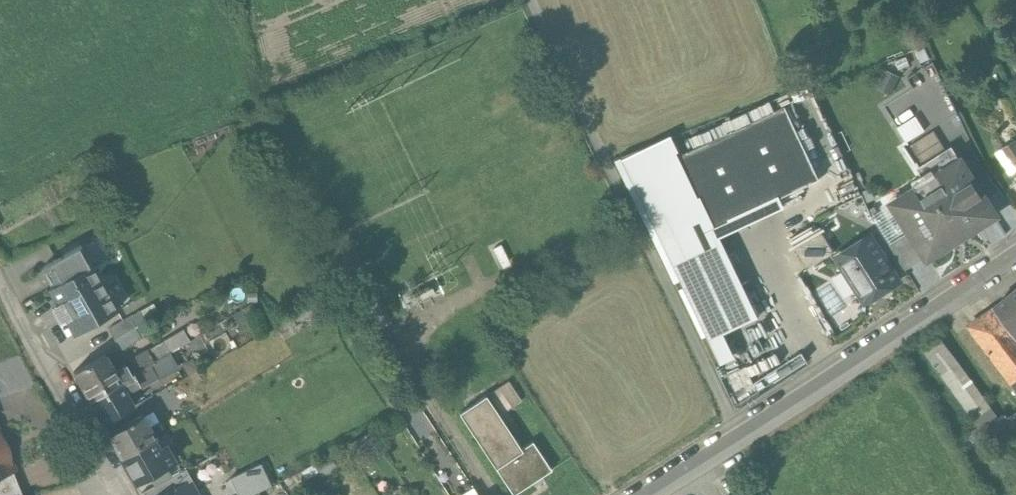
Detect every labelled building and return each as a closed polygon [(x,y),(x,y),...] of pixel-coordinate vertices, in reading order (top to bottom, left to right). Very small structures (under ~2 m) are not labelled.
[(944,93),(923,104),(935,129),(956,119),(944,93)] [(785,110),(677,161),(711,233),(819,182),(785,110)] [(904,142),(922,131),(913,116),(895,126),(904,142)] [(1001,153),(1015,174),(1015,142),(1001,153)] [(955,159),(921,181),(925,187),(909,197),(914,206),(898,216),(910,235),(926,260),(927,261),(994,219),(955,159)] [(665,212),(648,221),(720,368),(736,361),(724,337),(761,319),(722,240),(687,256),(665,212)] [(821,235),(795,251),(807,271),(833,255),(821,235)] [(910,235),(889,248),(904,273),(926,260),(910,235)] [(870,238),(836,260),(864,305),(898,284),(870,238)] [(81,246),(42,268),(52,287),(92,264),(81,246)] [(52,287),(49,288),(70,325),(72,324),(76,333),(93,323),(93,324),(118,310),(92,264),(52,287)] [(993,311),(1015,339),(1015,293),(993,311)] [(399,319),(391,302),(383,306),(391,323),(399,319)] [(139,311),(108,329),(114,339),(145,322),(139,311)] [(966,329),(990,359),(1004,348),(1015,363),(1015,339),(993,311),(966,329)] [(137,327),(115,339),(121,350),(143,338),(137,327)] [(936,336),(917,351),(973,420),(991,406),(936,336)] [(165,341),(125,365),(126,366),(131,376),(160,359),(172,352),(165,341)] [(1004,348),(990,359),(1012,387),(1015,383),(1015,363),(1004,348)] [(115,373),(105,355),(73,373),(89,401),(121,382),(131,376),(126,366),(115,373)] [(131,376),(121,382),(125,390),(133,392),(171,369),(168,364),(164,366),(160,359),(131,376)] [(508,381),(488,395),(502,415),(522,401),(508,381)] [(125,390),(121,382),(89,401),(102,424),(134,406),(125,390)] [(161,391),(143,401),(146,405),(150,412),(172,400),(170,396),(165,398),(161,391)] [(485,399),(460,416),(512,494),(517,494),(551,473),(532,445),(521,452),(485,399)] [(155,440),(141,417),(150,412),(146,405),(104,428),(122,459),(154,440),(155,440)] [(1007,418),(1015,430),(1015,411),(1007,418)] [(179,416),(168,423),(171,429),(182,422),(194,422),(191,416),(179,416)] [(155,440),(154,440),(160,451),(166,448),(172,444),(167,432),(155,440)] [(13,470),(14,470),(0,435),(0,475),(13,470)] [(154,440),(122,459),(136,485),(151,477),(159,472),(165,469),(174,463),(166,448),(160,451),(154,440)] [(339,451),(329,457),(333,465),(344,459),(339,451)] [(329,457),(313,465),(322,479),(336,469),(333,465),(329,457)] [(313,465),(296,474),(301,483),(312,478),(321,494),(329,490),(322,479),(313,465)] [(165,469),(159,472),(164,482),(171,478),(165,469)] [(0,475),(0,494),(23,494),(13,470),(0,475)] [(142,494),(164,494),(174,489),(183,484),(188,482),(188,483),(192,481),(186,470),(171,478),(164,482),(156,486),(142,494)] [(159,472),(151,477),(156,486),(164,482),(159,472)]
